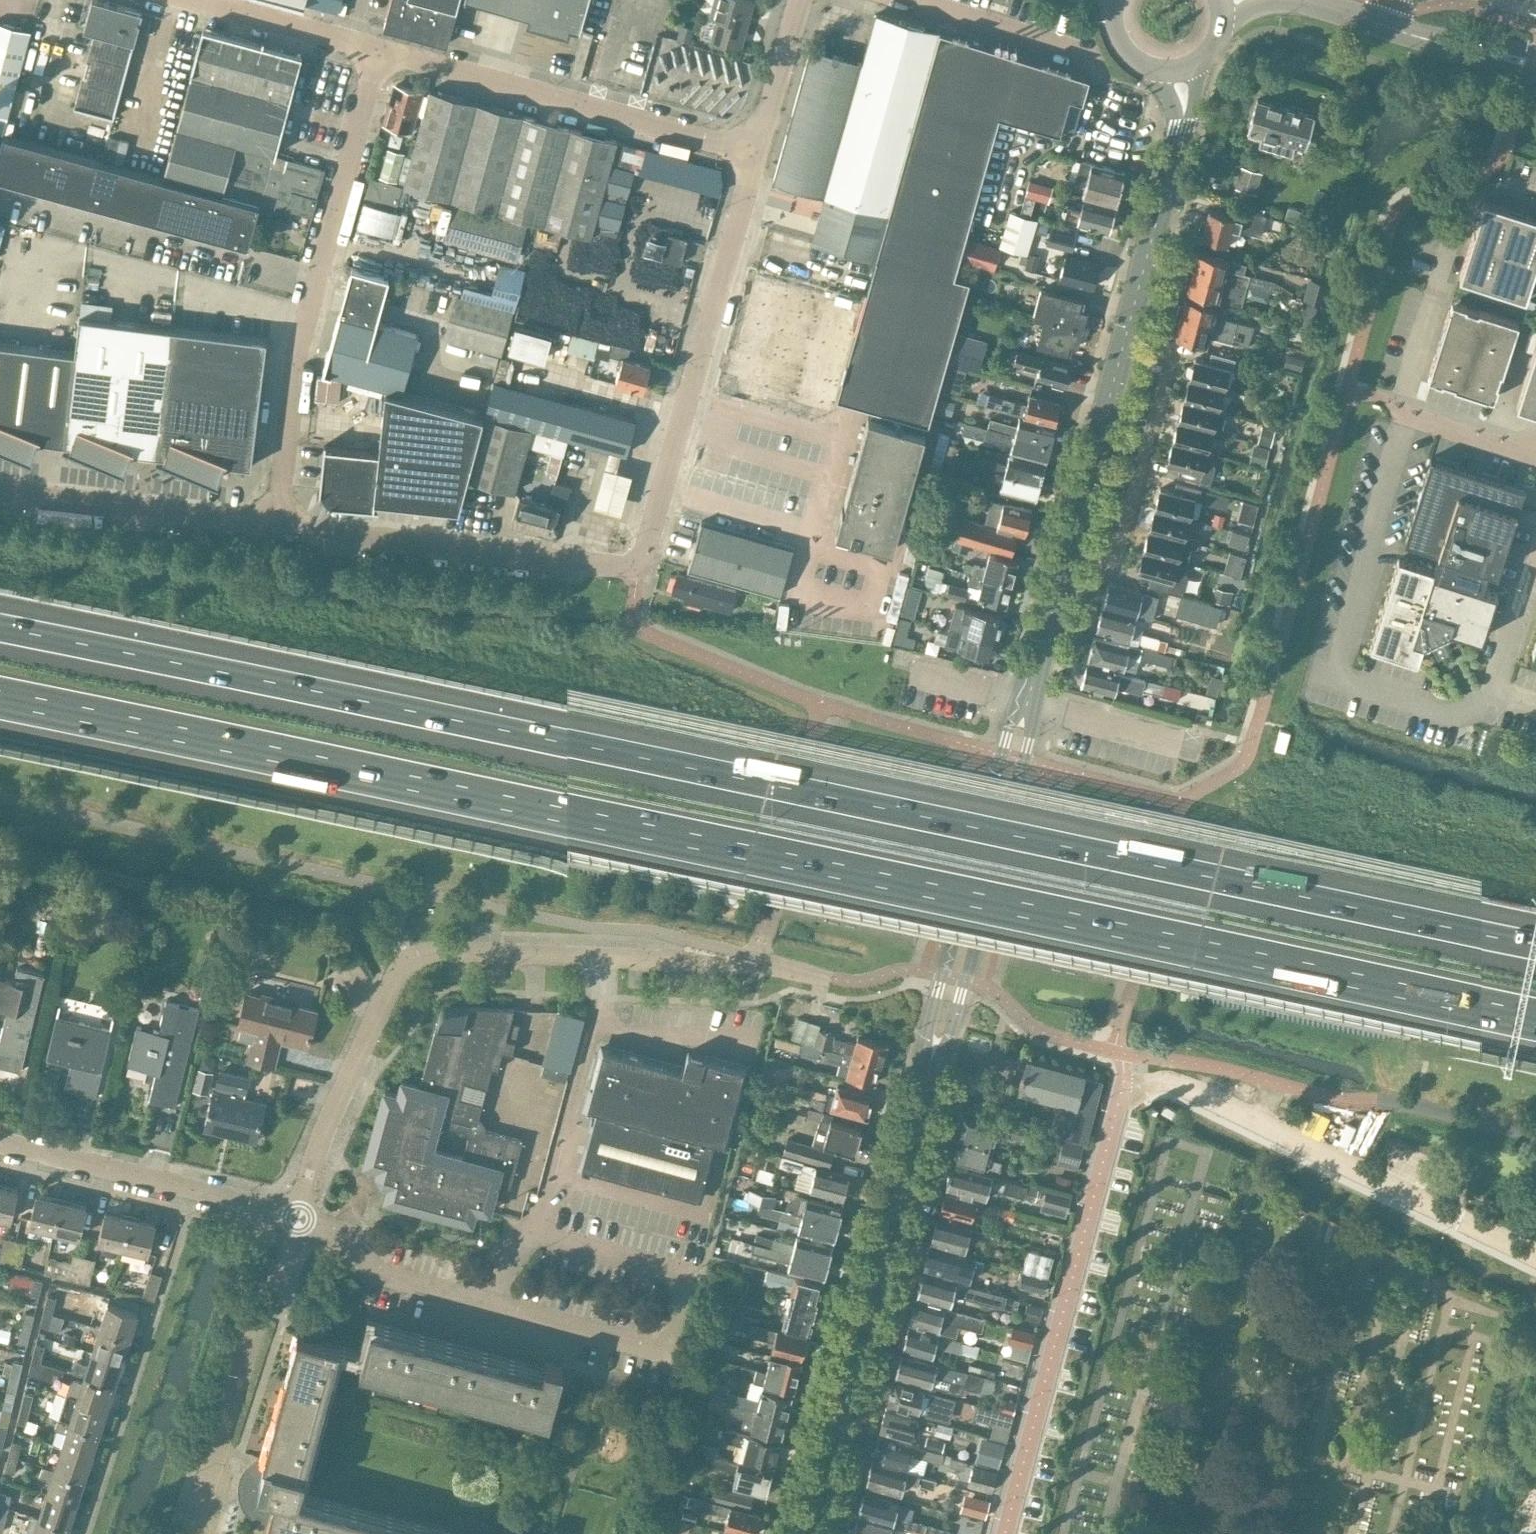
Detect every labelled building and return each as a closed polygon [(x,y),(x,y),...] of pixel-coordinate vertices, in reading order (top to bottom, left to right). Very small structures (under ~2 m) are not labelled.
[(103,0),(92,0),(84,28),(96,31),(75,106),(114,116),(143,11),(103,0)] [(383,26),(448,43),(459,0),(390,0),(383,26)] [(531,15),(529,21),(568,32),(570,26),(579,29),(578,31),(579,31),(588,0),(476,0),(531,15)] [(711,17),(718,19),(712,41),(739,49),(753,0),(716,0),(711,17)] [(826,194),(889,212),(941,31),(876,13),(862,62),(826,194)] [(0,22),(0,114),(7,115),(30,30),(0,22)] [(177,128),(259,150),(274,153),(301,54),(204,28),(177,128)] [(834,406),(833,407),(868,417),(845,499),(846,500),(844,508),(842,508),(835,532),(893,548),(926,433),(903,426),(905,417),(929,424),(930,421),(932,411),(970,279),(955,275),(976,201),(981,183),(1000,115),(1060,132),(1070,97),(1083,100),(1083,99),(1089,77),(941,31),(889,212),(876,258),(836,397),(836,398),(834,406)] [(773,180),(824,194),(825,195),(826,194),(862,62),(861,62),(810,48),(773,180)] [(421,90),(396,84),(386,122),(410,129),(421,90)] [(412,155),(411,154),(403,184),(403,185),(412,187),(449,197),(475,101),(430,89),(412,155)] [(1249,129),(1248,133),(1261,137),(1259,144),(1292,153),(1295,142),(1304,145),(1313,114),(1257,98),(1249,129)] [(449,197),(495,210),(523,114),(475,101),(449,197)] [(523,114),(495,210),(542,223),(569,127),(523,114)] [(617,140),(569,127),(542,223),(591,237),(617,140)] [(241,191),(247,173),(248,174),(252,160),(256,161),(259,150),(177,128),(163,178),(261,205),(262,204),(261,204),(263,197),(241,191)] [(163,178),(4,134),(0,149),(0,177),(245,243),(245,245),(248,246),(249,246),(249,243),(258,210),(260,210),(261,205),(163,178)] [(388,148),(380,178),(398,182),(406,153),(406,152),(388,147),(387,148),(388,148)] [(247,173),(241,191),(263,197),(261,204),(262,204),(261,205),(260,210),(274,211),(276,203),(287,206),(286,207),(312,215),(318,196),(314,195),(321,167),(288,158),(284,170),(271,166),(274,153),(259,150),(256,161),(252,160),(248,174),(247,173)] [(1125,171),(1081,159),(1074,181),(1086,185),(1083,195),(1116,204),(1125,171)] [(371,177),(366,195),(398,204),(407,206),(412,187),(403,185),(403,184),(398,182),(380,178),(380,179),(371,177)] [(1054,187),(1031,180),(1026,196),(1050,203),(1054,187)] [(876,258),(889,212),(826,194),(825,195),(824,194),(824,195),(825,195),(812,240),(876,258)] [(1114,208),(1085,200),(1083,207),(1068,203),(1064,218),(1108,231),(1114,208)] [(1484,200),(1459,277),(1526,298),(1535,267),(1535,217),(1484,200)] [(454,204),(444,240),(516,260),(520,245),(526,224),(454,204)] [(1241,207),(1239,216),(1209,208),(1206,220),(1204,220),(1201,221),(1199,230),(1200,232),(1203,233),(1202,235),(1228,242),(1232,227),(1260,234),(1266,214),(1241,207)] [(1052,223),(1046,244),(1073,250),(1078,230),(1052,223)] [(663,256),(681,261),(688,237),(669,233),(663,256)] [(1192,259),(1189,270),(1247,286),(1249,286),(1263,290),(1266,279),(1250,275),(1250,274),(1244,272),(1246,264),(1229,259),(1198,251),(1196,258),(1195,258),(1192,259)] [(1060,278),(1087,285),(1093,287),(1094,284),(1097,282),(1099,277),(1097,273),(1100,263),(1066,254),(1060,278)] [(464,284),(461,297),(513,311),(524,268),(501,261),(492,292),(464,284)] [(389,276),(352,266),(323,370),(402,392),(418,333),(377,322),(389,276)] [(1189,270),(1186,279),(1189,282),(1187,290),(1218,298),(1242,304),(1247,286),(1189,270)] [(1040,288),(1033,313),(1037,314),(1037,316),(1043,318),(1044,316),(1081,326),(1081,324),(1084,322),(1086,315),(1085,312),(1085,310),(1081,308),(1083,299),(1044,289),(1040,288)] [(741,379),(741,380),(833,407),(834,406),(861,311),(860,311),(820,299),(818,305),(767,290),(741,379)] [(456,295),(445,337),(453,340),(501,353),(513,311),(461,297),(456,295)] [(1179,305),(1176,316),(1251,336),(1254,326),(1238,321),(1214,314),(1217,305),(1185,297),(1183,305),(1183,304),(1179,305)] [(1430,370),(1427,377),(1435,380),(1442,382),(1443,380),(1454,384),(1454,386),(1486,396),(1494,398),(1496,391),(1518,321),(1460,302),(1452,300),(1450,307),(1430,370)] [(5,341),(0,340),(0,446),(26,455),(26,454),(25,454),(31,439),(70,443),(69,447),(68,447),(68,448),(119,467),(120,466),(118,465),(124,450),(164,455),(162,459),(162,458),(161,460),(213,478),(213,477),(212,477),(217,461),(252,466),(267,339),(76,315),(72,349),(5,341)] [(1080,328),(1081,326),(1044,316),(1043,318),(1037,341),(1069,350),(1072,341),(1077,342),(1077,340),(1080,338),(1082,330),(1080,328)] [(1251,336),(1176,316),(1174,326),(1176,328),(1177,328),(1175,336),(1206,344),(1209,335),(1232,342),(1232,341),(1248,345),(1251,336)] [(548,333),(525,327),(516,324),(510,348),(545,358),(551,334),(548,333)] [(598,340),(595,354),(596,355),(609,358),(613,344),(600,340),(598,340)] [(1517,406),(1535,412),(1535,345),(1517,406)] [(1072,365),(1016,349),(1013,361),(1039,368),(1036,376),(1067,384),(1072,365)] [(1190,378),(1225,387),(1225,386),(1230,368),(1233,368),(1236,357),(1211,351),(1209,361),(1195,357),(1190,378)] [(651,364),(624,356),(617,382),(643,389),(651,364)] [(1190,378),(1184,399),(1219,408),(1223,393),(1233,395),(1235,388),(1225,386),(1225,387),(1190,378)] [(494,381),(485,414),(533,427),(528,444),(563,454),(568,436),(626,452),(635,419),(494,381)] [(320,488),(320,490),(328,501),(337,502),(374,506),(374,498),(414,502),(435,505),(459,507),(483,415),(385,389),(379,451),(325,445),(320,488)] [(1027,402),(988,392),(985,404),(1055,422),(1057,415),(1060,416),(1063,406),(1059,405),(1060,402),(1029,395),(1027,402)] [(1184,399),(1178,421),(1213,430),(1212,434),(1220,437),(1223,427),(1227,410),(1219,408),(1184,399)] [(932,411),(930,421),(954,428),(956,418),(932,411)] [(515,491),(528,446),(532,428),(486,416),(469,478),(515,491)] [(987,426),(1051,444),(1055,427),(1019,417),(1017,425),(990,417),(988,426),(987,426)] [(1178,421),(1173,441),(1208,451),(1212,434),(1213,430),(1178,421)] [(1051,444),(987,426),(985,435),(1012,443),(1010,450),(1046,460),(1051,444)] [(1223,427),(1220,437),(1227,438),(1230,429),(1223,427)] [(1173,441),(1167,463),(1180,466),(1178,476),(1202,482),(1210,485),(1215,465),(1213,461),(1215,453),(1208,451),(1173,441)] [(982,456),(980,465),(1040,482),(1045,465),(1010,455),(1007,463),(982,456)] [(1431,456),(1404,541),(1438,551),(1437,554),(1434,565),(1432,569),(1482,584),(1483,581),(1486,570),(1487,567),(1497,570),(1504,548),(1505,548),(1518,510),(1519,505),(1525,487),(1506,480),(1431,456)] [(1040,482),(980,465),(977,474),(1003,481),(1001,489),(1036,498),(1040,482)] [(633,477),(605,470),(595,508),(623,515),(633,477)] [(520,496),(513,521),(552,532),(558,509),(561,510),(568,485),(555,481),(549,504),(520,496)] [(1161,487),(1155,509),(1190,518),(1195,497),(1198,498),(1201,487),(1176,481),(1174,490),(1161,487)] [(985,523),(1017,532),(1025,534),(1026,531),(1029,530),(1030,524),(1028,521),(1031,510),(991,499),(985,522),(985,523)] [(1190,518),(1155,509),(1149,530),(1182,538),(1182,543),(1183,544),(1183,543),(1189,544),(1192,536),(1185,534),(1190,518)] [(962,515),(955,538),(1012,554),(1017,532),(985,523),(985,522),(962,515)] [(701,521),(688,568),(781,594),(794,546),(791,545),(787,544),(775,541),(727,528),(701,521)] [(1182,538),(1149,530),(1144,550),(1186,562),(1191,545),(1189,544),(1183,543),(1183,544),(1182,543),(1182,538)] [(1189,544),(1191,545),(1198,547),(1200,538),(1192,536),(1189,544)] [(1148,585),(1151,585),(1173,591),(1179,593),(1182,594),(1187,575),(1184,569),(1186,562),(1144,550),(1138,571),(1151,575),(1148,585)] [(971,573),(1011,583),(1017,561),(989,553),(985,567),(974,563),(971,573)] [(1370,646),(1370,647),(1417,662),(1425,638),(1431,635),(1437,646),(1448,640),(1443,629),(1449,626),(1471,633),(1482,637),(1497,589),(1399,558),(1392,579),(1370,646)] [(736,590),(678,573),(673,592),(689,596),(687,601),(702,606),(703,603),(730,611),(736,590)] [(1011,583),(971,573),(968,584),(979,587),(977,597),(1005,605),(1011,583)] [(946,595),(960,598),(965,600),(969,587),(950,582),(946,595)] [(1108,582),(1102,606),(1136,615),(1151,619),(1158,596),(1143,591),(1108,582)] [(955,604),(950,624),(997,637),(999,631),(1002,632),(1005,622),(1001,621),(1003,616),(955,604)] [(1096,614),(1093,622),(1097,625),(1096,629),(1130,638),(1136,615),(1102,606),(1100,614),(1096,614)] [(901,616),(894,642),(913,647),(916,637),(906,635),(910,619),(901,616)] [(947,634),(945,644),(957,648),(992,657),(997,637),(950,624),(949,626),(947,634)] [(1094,636),(1088,659),(1122,668),(1126,655),(1140,658),(1140,657),(1143,646),(1129,642),(1128,645),(1094,636)] [(1081,671),(1079,679),(1081,681),(1080,685),(1114,694),(1117,685),(1142,692),(1142,690),(1145,679),(1119,672),(1119,671),(1087,663),(1085,670),(1081,671)] [(8,1006),(0,1039),(0,1065),(13,1068),(22,1070),(45,974),(37,971),(17,967),(14,979),(0,975),(0,1004),(8,1006)] [(246,991),(237,1025),(241,1026),(239,1036),(252,1040),(247,1060),(275,1067),(283,1036),(309,1042),(317,1009),(263,995),(246,991)] [(200,1009),(166,1000),(160,1022),(163,1023),(161,1031),(137,1025),(127,1064),(156,1071),(149,1099),(176,1106),(200,1009)] [(112,1028),(58,1015),(47,1055),(71,1061),(65,1087),(96,1095),(112,1028)] [(797,1016),(791,1038),(809,1043),(810,1044),(829,1048),(829,1049),(880,1063),(881,1063),(885,1062),(888,1053),(885,1051),(887,1043),(881,1041),(858,1035),(856,1043),(834,1037),(835,1033),(819,1028),(820,1022),(815,1021),(797,1016)] [(385,1089),(366,1161),(382,1166),(390,1180),(386,1197),(472,1220),(475,1206),(489,1209),(497,1182),(508,1185),(513,1169),(501,1165),(432,1147),(449,1083),(555,1111),(570,1057),(435,1020),(399,1069),(410,1072),(407,1080),(403,1079),(399,1093),(385,1089)] [(683,1067),(603,1046),(587,1106),(597,1109),(581,1167),(699,1198),(715,1140),(724,1143),(745,1066),(688,1051),(686,1058),(683,1067)] [(827,1057),(827,1058),(840,1062),(837,1072),(845,1074),(875,1082),(880,1063),(829,1049),(827,1057)] [(1027,1058),(1018,1089),(1057,1099),(1049,1131),(1084,1140),(1100,1080),(1085,1076),(1085,1074),(1027,1058)] [(251,1075),(220,1068),(216,1085),(218,1085),(217,1089),(214,1088),(204,1128),(235,1135),(236,1131),(258,1136),(266,1102),(244,1097),(245,1092),(247,1092),(251,1075)] [(826,1095),(823,1109),(831,1111),(832,1107),(865,1117),(866,1115),(868,1113),(870,1106),(869,1103),(872,1094),(837,1084),(833,1097),(826,1095)] [(808,1105),(806,1114),(820,1119),(818,1127),(827,1130),(824,1143),(855,1152),(859,1141),(862,1140),(864,1132),(862,1130),(862,1127),(831,1118),(832,1112),(831,1111),(823,1109),(808,1105)] [(965,1118),(960,1137),(994,1146),(996,1136),(1007,1138),(1009,1129),(998,1127),(965,1118)] [(1052,1134),(1046,1158),(1057,1160),(1057,1163),(1071,1166),(1077,1168),(1084,1142),(1052,1134)] [(788,1136),(783,1152),(799,1157),(830,1166),(834,1150),(804,1141),(788,1136)] [(991,1156),(993,1146),(960,1137),(954,1156),(999,1169),(1001,1159),(991,1156)] [(817,1166),(803,1162),(800,1172),(813,1175),(810,1190),(843,1198),(844,1195),(846,1193),(847,1189),(847,1185),(849,1174),(817,1166)] [(952,1164),(946,1187),(986,1197),(989,1185),(1024,1195),(1028,1184),(1023,1183),(952,1164)] [(11,1219),(18,1189),(0,1184),(0,1216),(11,1219)] [(1047,1188),(1043,1201),(1060,1206),(1068,1208),(1071,1195),(1064,1192),(1047,1188)] [(1015,1221),(1018,1210),(945,1191),(943,1196),(939,1198),(937,1205),(940,1209),(940,1210),(972,1219),(975,1209),(1015,1221)] [(55,1230),(62,1199),(37,1193),(30,1224),(55,1230)] [(786,1209),(786,1210),(838,1224),(843,1206),(807,1197),(807,1196),(799,1194),(789,1198),(786,1209)] [(62,1199),(55,1230),(79,1236),(87,1205),(62,1199)] [(761,1203),(760,1208),(762,1213),(800,1224),(798,1231),(834,1240),(838,1224),(786,1210),(786,1209),(771,1205),(765,1204),(761,1203)] [(123,1246),(131,1216),(106,1210),(99,1240),(123,1246)] [(131,1216),(123,1246),(148,1252),(155,1222),(131,1216)] [(997,1242),(999,1235),(937,1218),(931,1241),(965,1250),(969,1234),(980,1237),(980,1238),(996,1243),(997,1242)] [(756,1232),(754,1242),(828,1261),(833,1244),(797,1235),(794,1243),(756,1232)] [(0,1254),(0,1261),(10,1264),(16,1239),(4,1236),(0,1254)] [(16,1239),(10,1264),(22,1266),(27,1242),(16,1239)] [(828,1261),(754,1242),(752,1251),(790,1261),(788,1269),(824,1278),(828,1261)] [(930,1246),(924,1268),(969,1280),(973,1267),(981,1270),(984,1260),(975,1257),(975,1259),(930,1246)] [(48,1256),(44,1272),(79,1280),(85,1255),(73,1253),(71,1262),(48,1256)] [(85,1255),(79,1280),(90,1282),(96,1258),(85,1255)] [(768,1268),(765,1282),(791,1289),(786,1310),(783,1325),(809,1332),(815,1312),(817,1311),(819,1306),(817,1304),(822,1283),(794,1276),(795,1274),(768,1267),(768,1268)] [(154,1299),(162,1274),(151,1271),(143,1295),(154,1299)] [(1003,1294),(923,1272),(916,1295),(950,1304),(953,1293),(1000,1306),(1003,1294)] [(34,1277),(30,1292),(39,1294),(42,1279),(34,1277)] [(47,1295),(43,1309),(53,1312),(57,1297),(47,1295)] [(909,1304),(905,1318),(910,1319),(910,1321),(939,1329),(956,1334),(959,1323),(981,1329),(984,1318),(916,1299),(914,1306),(909,1304)] [(738,1302),(734,1318),(758,1324),(762,1308),(738,1302)] [(1027,1302),(1023,1316),(1030,1318),(1038,1320),(1042,1306),(1034,1304),(1027,1302)] [(100,1327),(130,1336),(137,1312),(108,1303),(100,1327)] [(43,1309),(40,1324),(50,1326),(53,1312),(43,1309)] [(26,1311),(22,1327),(30,1330),(34,1313),(26,1311)] [(766,1326),(734,1318),(732,1326),(747,1331),(747,1332),(774,1340),(772,1349),(802,1357),(807,1337),(766,1326)] [(543,1369),(372,1323),(360,1365),(550,1416),(563,1366),(545,1361),(543,1369)] [(908,1326),(902,1348),(933,1356),(936,1344),(960,1351),(963,1341),(961,1340),(908,1326)] [(22,1327),(18,1341),(27,1343),(30,1330),(22,1327)] [(122,1359),(130,1336),(100,1327),(93,1350),(122,1359)] [(1019,1327),(1015,1342),(1024,1344),(1030,1346),(1034,1331),(1028,1329),(1019,1327)] [(242,1487),(243,1491),(244,1496),(243,1497),(272,1505),(265,1529),(283,1533),(450,1533),(299,1493),(340,1341),(298,1330),(264,1457),(260,1459),(256,1461),(252,1464),(249,1467),(252,1468),(249,1479),(244,1477),(243,1482),(242,1487)] [(35,1343),(32,1357),(41,1360),(45,1345),(35,1343)] [(76,1359),(72,1370),(85,1374),(115,1383),(122,1359),(93,1350),(89,1363),(76,1359)] [(983,1374),(901,1352),(895,1375),(962,1393),(964,1385),(979,1389),(983,1374)] [(742,1365),(739,1376),(768,1384),(794,1390),(801,1361),(780,1356),(774,1355),(773,1358),(770,1357),(766,1370),(741,1363),(741,1365),(742,1365)] [(32,1357),(28,1372),(38,1374),(41,1360),(32,1357)] [(14,1360),(10,1375),(19,1377),(23,1362),(14,1360)] [(107,1407),(115,1383),(85,1374),(82,1382),(75,1379),(70,1382),(66,1394),(107,1407)] [(19,1377),(10,1375),(7,1389),(16,1391),(19,1377)] [(894,1380),(887,1402),(938,1416),(941,1404),(953,1407),(956,1397),(894,1380)] [(726,1402),(729,1403),(730,1402),(786,1417),(792,1396),(760,1388),(758,1397),(729,1390),(726,1402)] [(24,1392),(20,1406),(30,1409),(34,1394),(24,1392)] [(99,1430),(107,1407),(66,1394),(58,1418),(99,1430)] [(1016,1401),(1001,1397),(998,1409),(1006,1411),(1013,1412),(1016,1401)] [(729,1403),(727,1412),(740,1415),(740,1416),(743,1417),(741,1426),(751,1429),(781,1437),(786,1417),(730,1402),(729,1403)] [(976,1404),(973,1415),(994,1421),(993,1426),(1002,1429),(1009,1431),(1013,1415),(1006,1413),(976,1404)] [(20,1406),(17,1421),(27,1423),(30,1409),(20,1406)] [(886,1407),(880,1428),(912,1437),(915,1438),(919,1425),(932,1429),(935,1421),(886,1407)] [(0,1411),(0,1423),(8,1425),(11,1411),(1,1408),(0,1411)] [(62,1445),(92,1454),(99,1430),(58,1418),(55,1428),(66,1432),(62,1445)] [(780,1441),(727,1427),(723,1440),(745,1446),(742,1456),(773,1465),(780,1441)] [(942,1451),(943,1450),(924,1445),(924,1447),(879,1435),(873,1457),(909,1467),(913,1453),(924,1456),(924,1457),(941,1462),(944,1451),(942,1451)] [(12,1440),(9,1455),(18,1457),(22,1443),(12,1440)] [(84,1478),(92,1454),(62,1445),(54,1469),(84,1478)] [(772,1469),(706,1453),(704,1463),(735,1472),(732,1486),(766,1495),(772,1469)] [(9,1455),(5,1470),(14,1472),(18,1457),(9,1455)] [(934,1487),(936,1479),(872,1461),(866,1483),(902,1493),(905,1479),(917,1482),(917,1483),(934,1487)] [(997,1470),(972,1463),(966,1484),(991,1491),(997,1470)] [(43,1466),(40,1474),(52,1478),(47,1492),(76,1501),(84,1478),(54,1469),(43,1466)] [(714,1486),(710,1499),(749,1509),(753,1496),(714,1486)] [(8,1508),(11,1495),(0,1492),(0,1506),(8,1508)] [(47,1492),(39,1516),(69,1525),(76,1501),(47,1492)] [(857,1514),(928,1533),(932,1533),(950,1533),(951,1530),(937,1526),(896,1515),(899,1502),(863,1492),(857,1514)] [(988,1499),(964,1492),(958,1511),(983,1518),(988,1499)] [(703,1507),(728,1513),(724,1526),(754,1533),(755,1532),(757,1533),(761,1522),(758,1522),(760,1513),(749,1510),(749,1509),(710,1499),(705,1498),(703,1506),(703,1507)] [(8,1508),(0,1506),(0,1530),(3,1531),(8,1508)] [(27,1533),(66,1533),(69,1525),(39,1516),(33,1514),(27,1533)] [(852,1533),(890,1533),(891,1533),(894,1533),(930,1533),(928,1533),(857,1514),(852,1533)]
